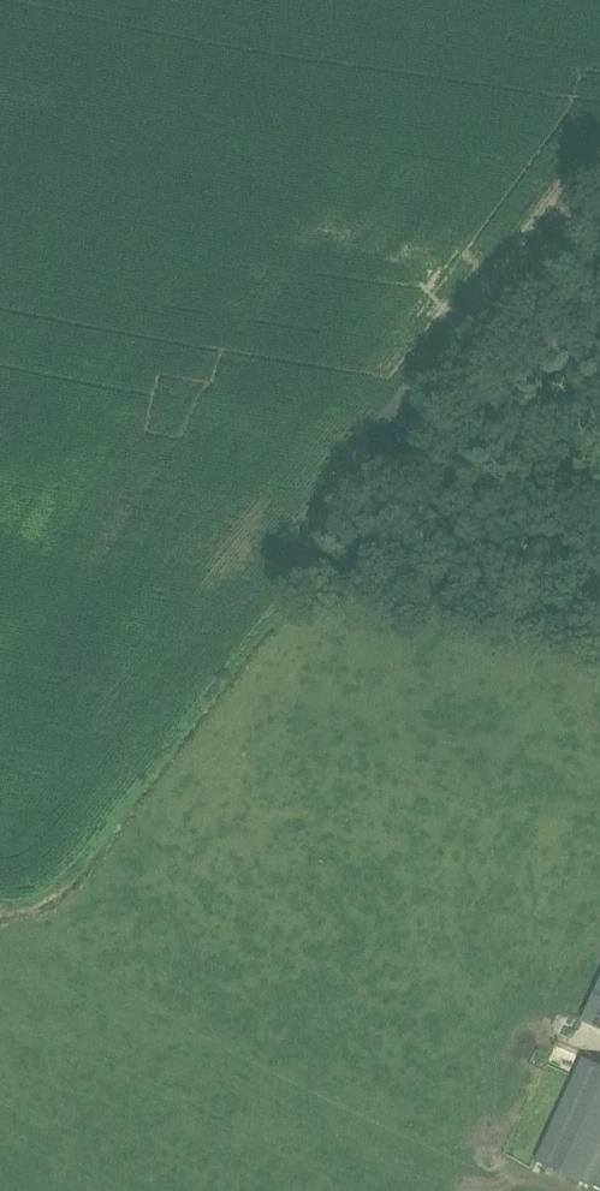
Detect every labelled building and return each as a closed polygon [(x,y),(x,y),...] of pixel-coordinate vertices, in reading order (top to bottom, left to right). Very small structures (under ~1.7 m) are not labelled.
[(580,1019),(599,1028),(599,976),(580,1019)] [(599,1128),(599,1064),(583,1056),(536,1160),(577,1178),(599,1128)]
